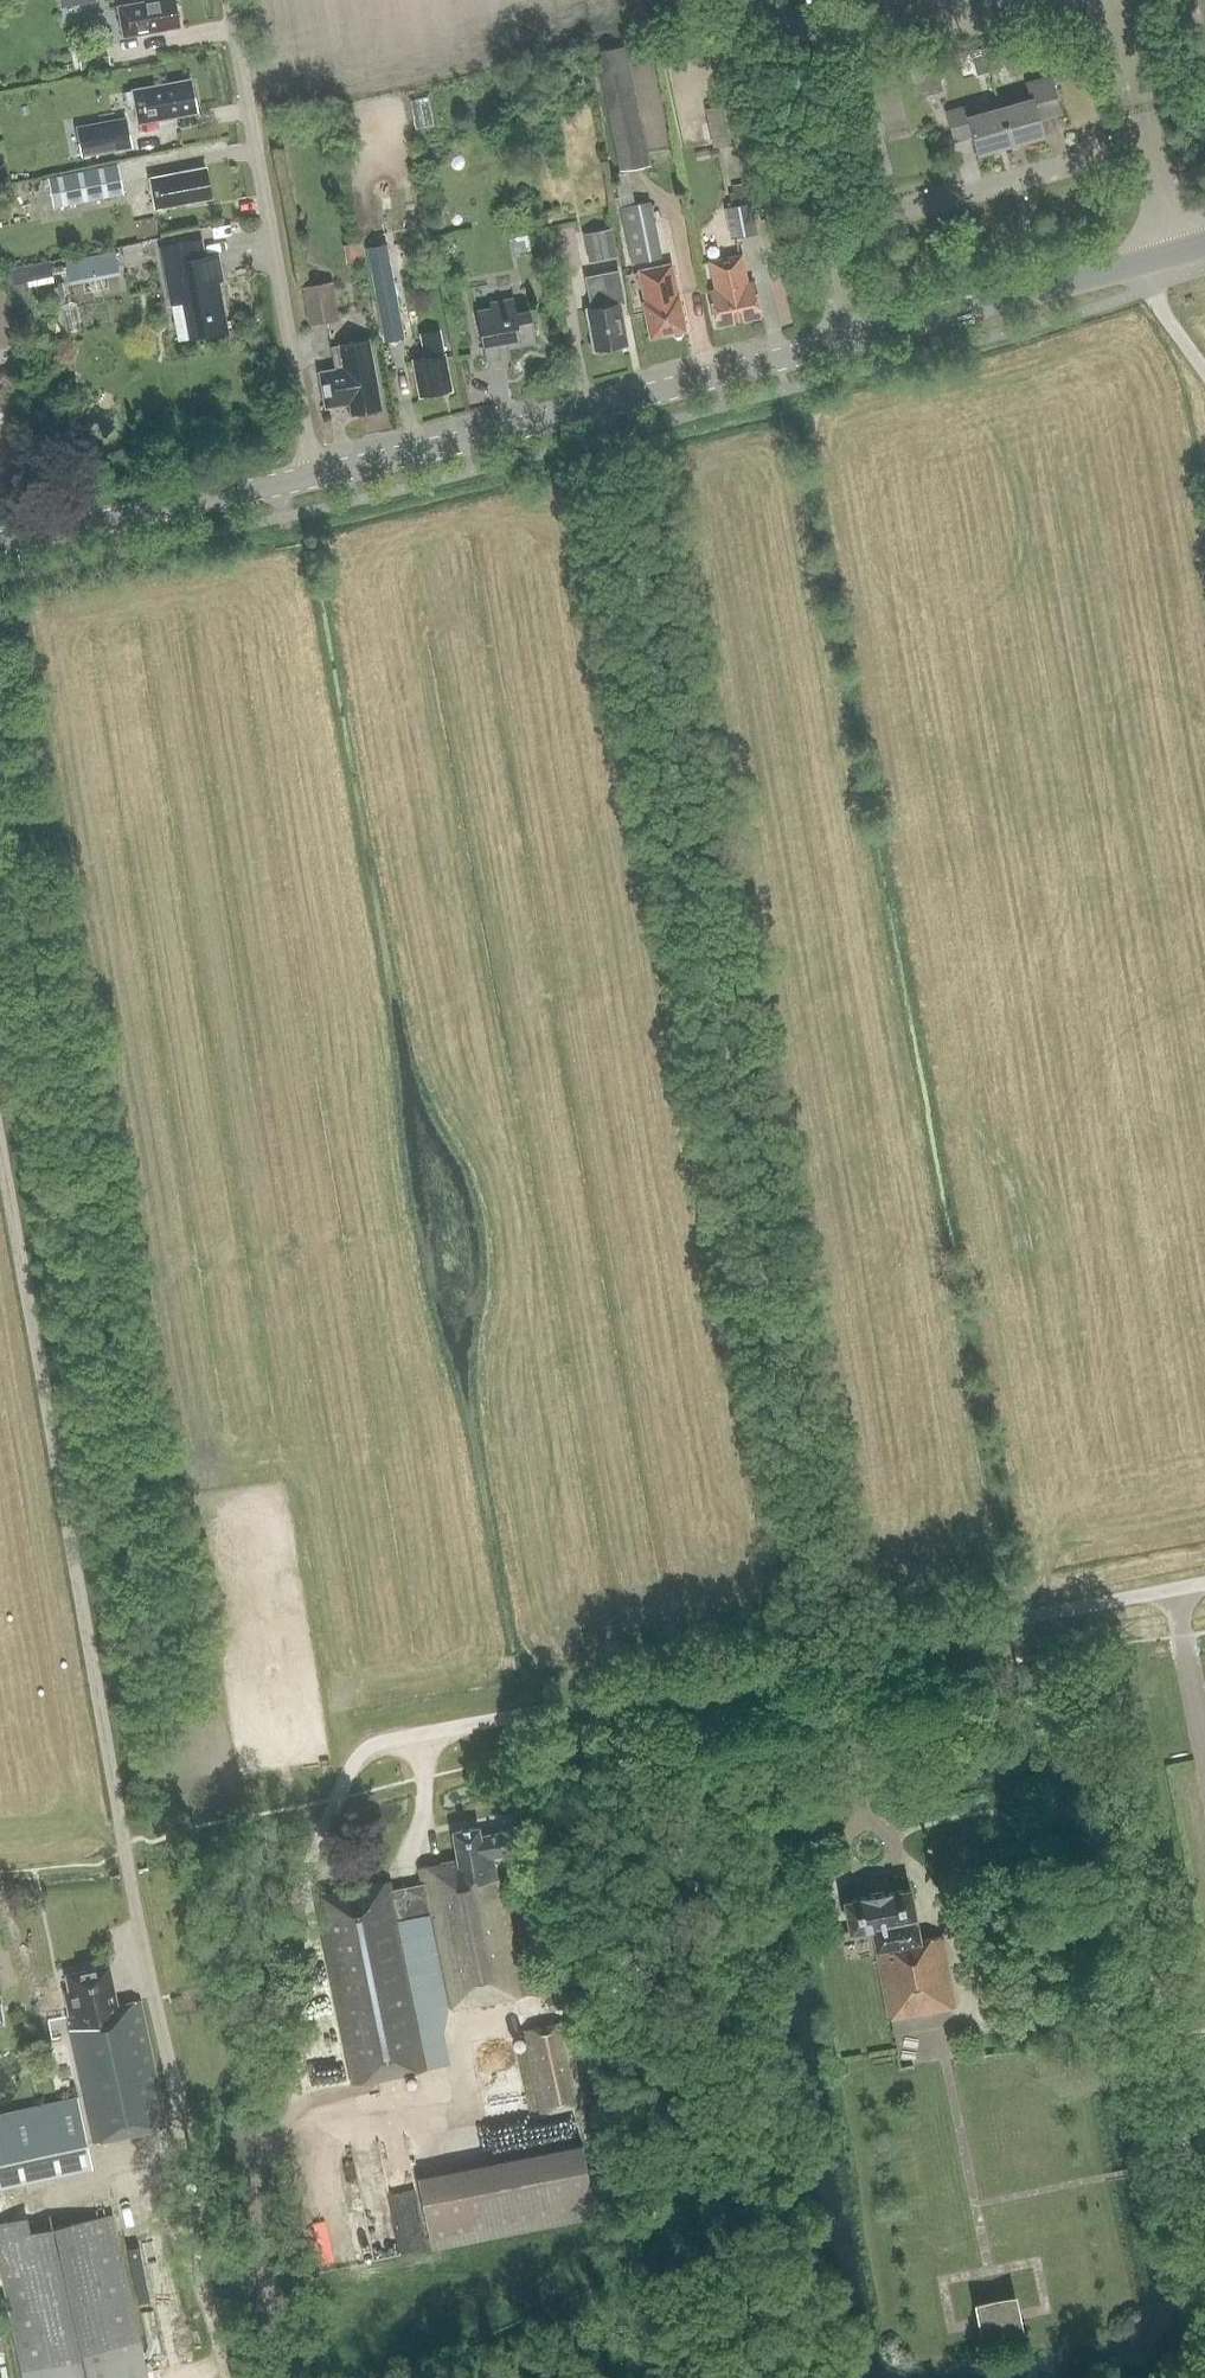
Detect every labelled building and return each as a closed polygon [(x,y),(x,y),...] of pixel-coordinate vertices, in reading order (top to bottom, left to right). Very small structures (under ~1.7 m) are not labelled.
[(179,26),(175,0),(150,0),(118,6),(124,37),(179,26)] [(649,165),(624,46),(594,52),(620,171),(649,165)] [(985,53),(990,71),(1003,67),(998,49),(985,53)] [(990,71),(985,53),(971,57),(976,75),(990,71)] [(932,59),(907,66),(916,96),(941,89),(932,59)] [(857,89),(870,86),(868,75),(855,78),(857,89)] [(1031,98),(1000,108),(1010,145),(1043,136),(1038,119),(1060,113),(1050,77),(1027,83),(1031,98)] [(127,105),(136,103),(139,121),(194,111),(189,81),(124,93),(127,105)] [(705,107),(713,146),(742,140),(734,101),(705,107)] [(978,154),(1010,145),(1000,108),(968,117),(965,107),(945,113),(953,141),(972,136),(978,154)] [(130,144),(126,123),(93,130),(97,151),(130,144)] [(48,178),(54,207),(124,193),(118,164),(48,178)] [(155,207),(211,197),(205,168),(150,178),(155,207)] [(757,232),(748,190),(730,194),(732,205),(724,207),(730,237),(757,232)] [(620,206),(631,263),(661,258),(650,200),(620,206)] [(584,233),(589,261),(610,258),(605,229),(584,233)] [(155,236),(127,244),(131,257),(159,249),(155,236)] [(190,338),(227,331),(217,281),(222,281),(217,254),(204,256),(201,239),(161,247),(172,304),(183,302),(190,338)] [(405,338),(386,243),(366,247),(385,342),(405,338)] [(115,251),(65,260),(69,279),(119,270),(115,251)] [(753,283),(747,284),(741,257),(714,263),(720,290),(710,292),(717,325),(759,316),(753,283)] [(637,270),(643,302),(642,302),(650,338),(672,333),(675,336),(681,335),(682,331),(685,330),(671,262),(637,270)] [(589,278),(594,307),(589,308),(586,308),(595,353),(597,354),(602,353),(605,348),(623,345),(623,346),(626,346),(618,305),(627,303),(621,271),(589,278)] [(303,286),(309,323),(337,319),(331,281),(303,286)] [(507,347),(534,341),(529,310),(516,313),(514,299),(489,303),(490,308),(476,311),(485,361),(501,358),(498,343),(506,341),(507,347)] [(451,391),(440,339),(439,330),(420,333),(425,358),(413,360),(420,397),(451,391)] [(331,346),(335,370),(320,373),(326,406),(349,401),(352,413),(379,408),(367,339),(331,346)] [(458,1861),(422,1867),(425,1883),(395,1889),(393,1881),(317,1895),(351,2084),(428,2070),(428,2069),(449,2065),(443,2034),(447,2009),(544,1991),(538,1958),(519,1962),(503,1877),(497,1878),(493,1855),(510,1852),(506,1831),(480,1836),(479,1827),(453,1831),(458,1861)] [(888,2018),(949,2008),(936,1932),(918,1934),(910,1889),(844,1900),(850,1932),(872,1928),(888,2018)] [(95,2141),(166,2125),(139,2000),(118,2004),(109,1966),(66,1975),(70,1990),(65,1991),(70,2015),(67,2016),(95,2141)] [(554,2002),(556,2018),(572,2016),(570,2000),(554,2002)] [(568,2021),(522,2031),(539,2113),(585,2103),(568,2021)] [(0,2113),(0,2186),(92,2167),(78,2097),(0,2113)] [(597,2217),(583,2144),(417,2176),(431,2249),(597,2217)] [(23,2377),(149,2377),(112,2213),(30,2232),(26,2217),(0,2223),(0,2274),(23,2377)] [(988,2339),(1030,2334),(1024,2292),(982,2297),(988,2339)]
